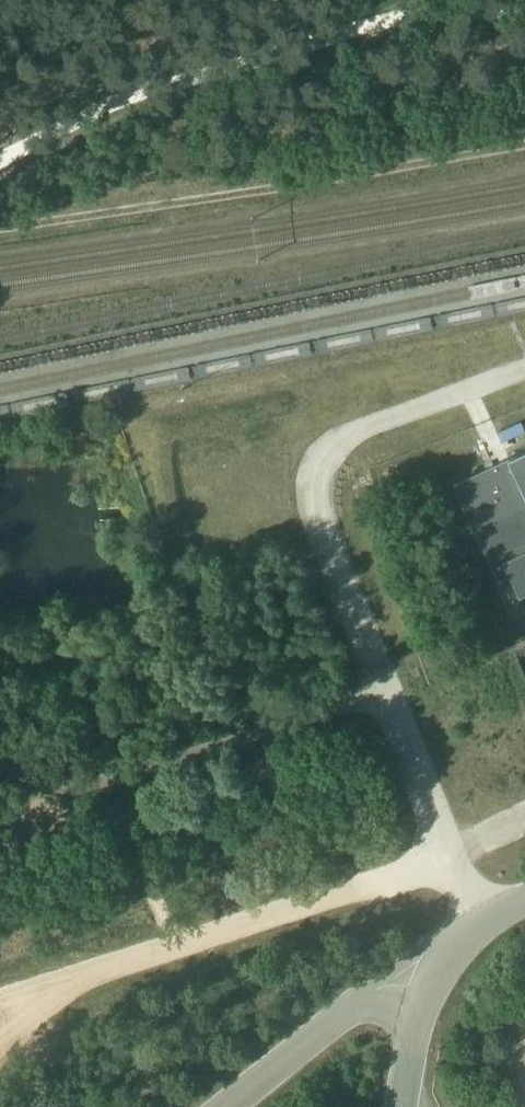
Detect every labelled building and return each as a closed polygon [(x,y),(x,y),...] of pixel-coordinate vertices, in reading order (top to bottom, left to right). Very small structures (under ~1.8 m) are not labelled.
[(509,458),(510,458),(457,483),(457,482),(453,484),(456,490),(475,530),(475,531),(476,531),(503,589),(504,588),(504,587),(514,582),(521,596),(524,594),(524,450),(509,458)]
